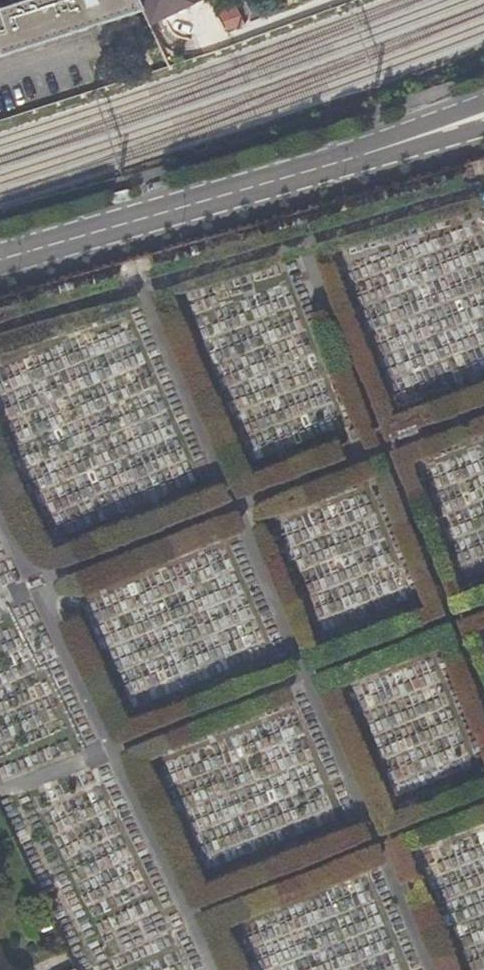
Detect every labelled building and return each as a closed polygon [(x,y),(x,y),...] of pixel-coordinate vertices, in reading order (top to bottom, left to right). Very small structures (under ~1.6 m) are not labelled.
[(141,13),(135,0),(31,0),(0,10),(0,57),(30,48),(89,29),(141,13)] [(141,13),(147,25),(199,0),(135,0),(141,13)] [(244,24),(234,9),(218,15),(227,31),(244,24)]
